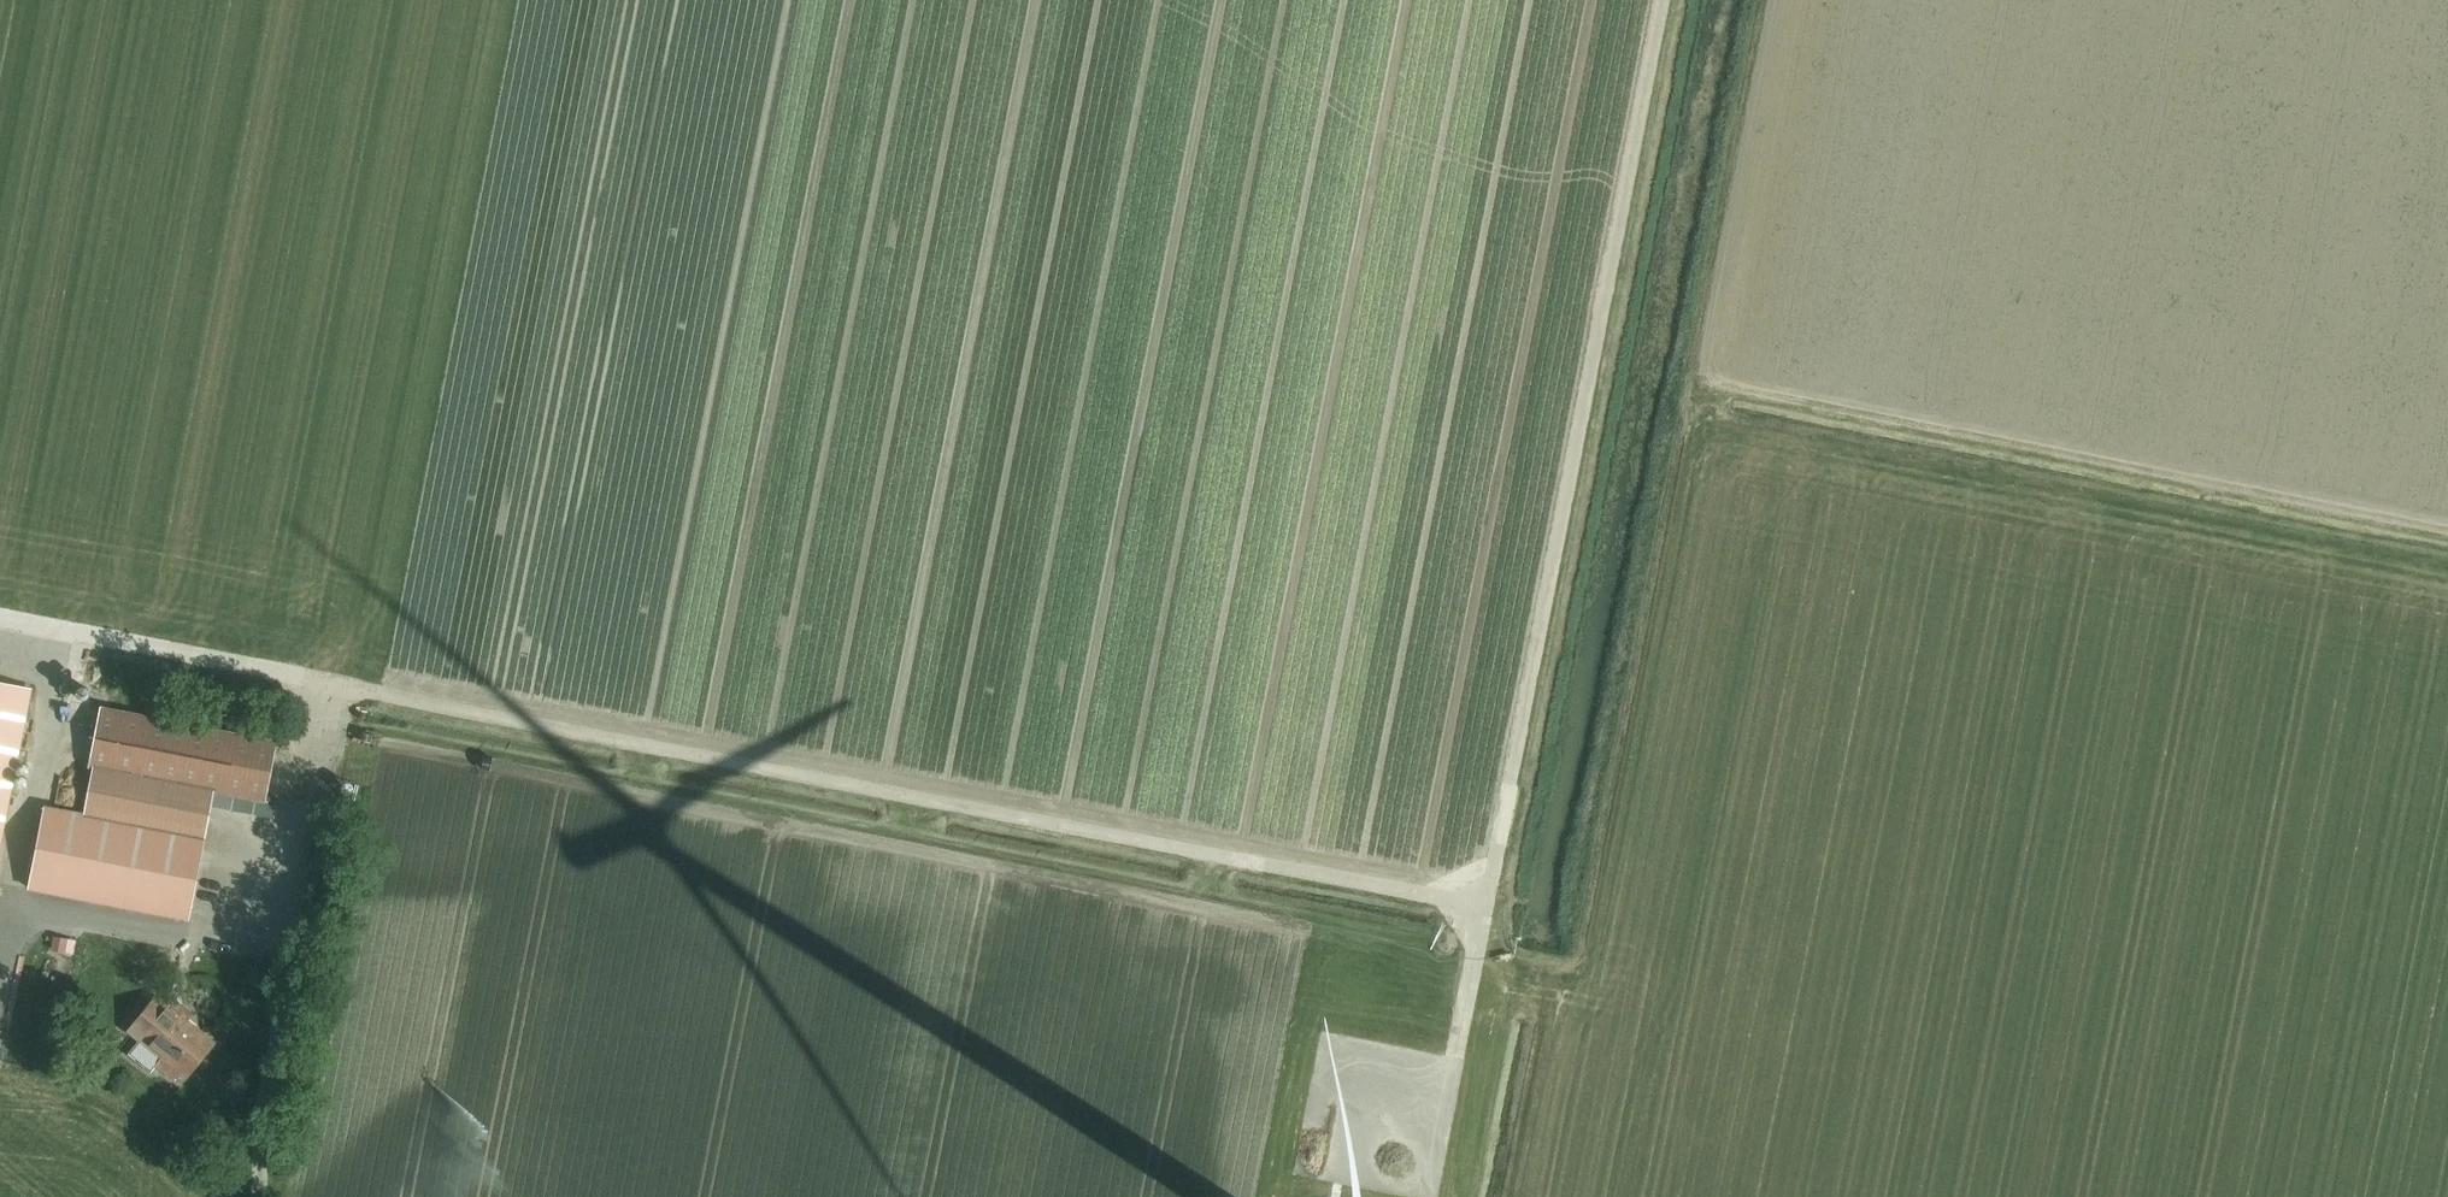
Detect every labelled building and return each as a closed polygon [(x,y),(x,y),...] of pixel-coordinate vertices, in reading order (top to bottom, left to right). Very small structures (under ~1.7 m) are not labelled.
[(29,689),(0,683),(0,835),(29,689)] [(276,742),(105,709),(93,767),(212,791),(265,801),(276,742)] [(93,767),(84,815),(203,838),(212,791),(93,767)] [(203,838),(84,815),(45,807),(29,888),(187,919),(203,838)] [(212,1043),(167,1005),(156,996),(128,1031),(161,1058),(155,1065),(174,1080),(180,1072),(185,1077),(212,1043)]
